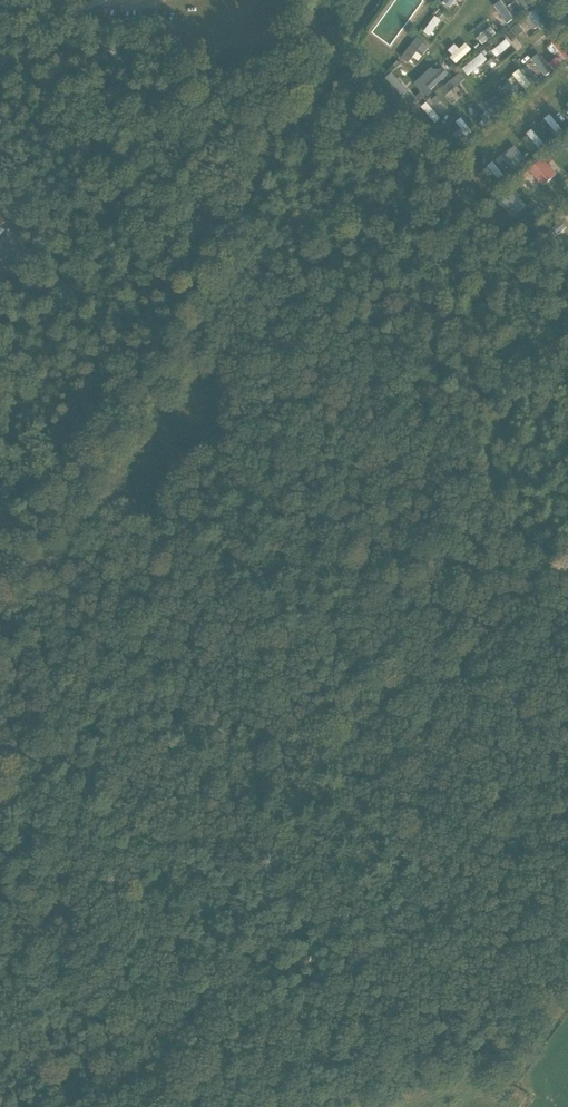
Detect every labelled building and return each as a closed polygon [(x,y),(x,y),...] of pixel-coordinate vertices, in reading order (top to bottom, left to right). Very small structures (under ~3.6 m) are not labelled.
[(447,5),(455,11),(462,0),(450,0),(447,5)] [(436,19),(423,37),(431,44),(444,26),(436,19)] [(566,62),(567,60),(567,50),(557,39),(550,46),(566,62)] [(416,73),(431,50),(417,41),(402,64),(416,73)] [(507,42),(491,55),(497,62),(513,48),(507,42)] [(531,64),(543,77),(551,71),(539,57),(531,64)] [(476,63),(469,69),(479,82),(486,77),(476,63)] [(527,70),(518,78),(527,88),(535,80),(527,70)] [(502,92),(495,98),(503,107),(509,101),(502,92)] [(445,94),(439,99),(449,113),(455,109),(445,94)] [(423,113),(434,128),(439,124),(428,109),(423,113)] [(461,123),(455,128),(467,143),(474,137),(461,123)] [(537,154),(545,147),(533,134),(525,141),(537,154)] [(517,176),(528,167),(514,151),(507,157),(513,164),(509,167),(517,176)] [(547,164),(522,178),(529,189),(538,184),(540,188),(556,179),(547,164)] [(498,166),(489,170),(496,185),(505,181),(498,166)]
